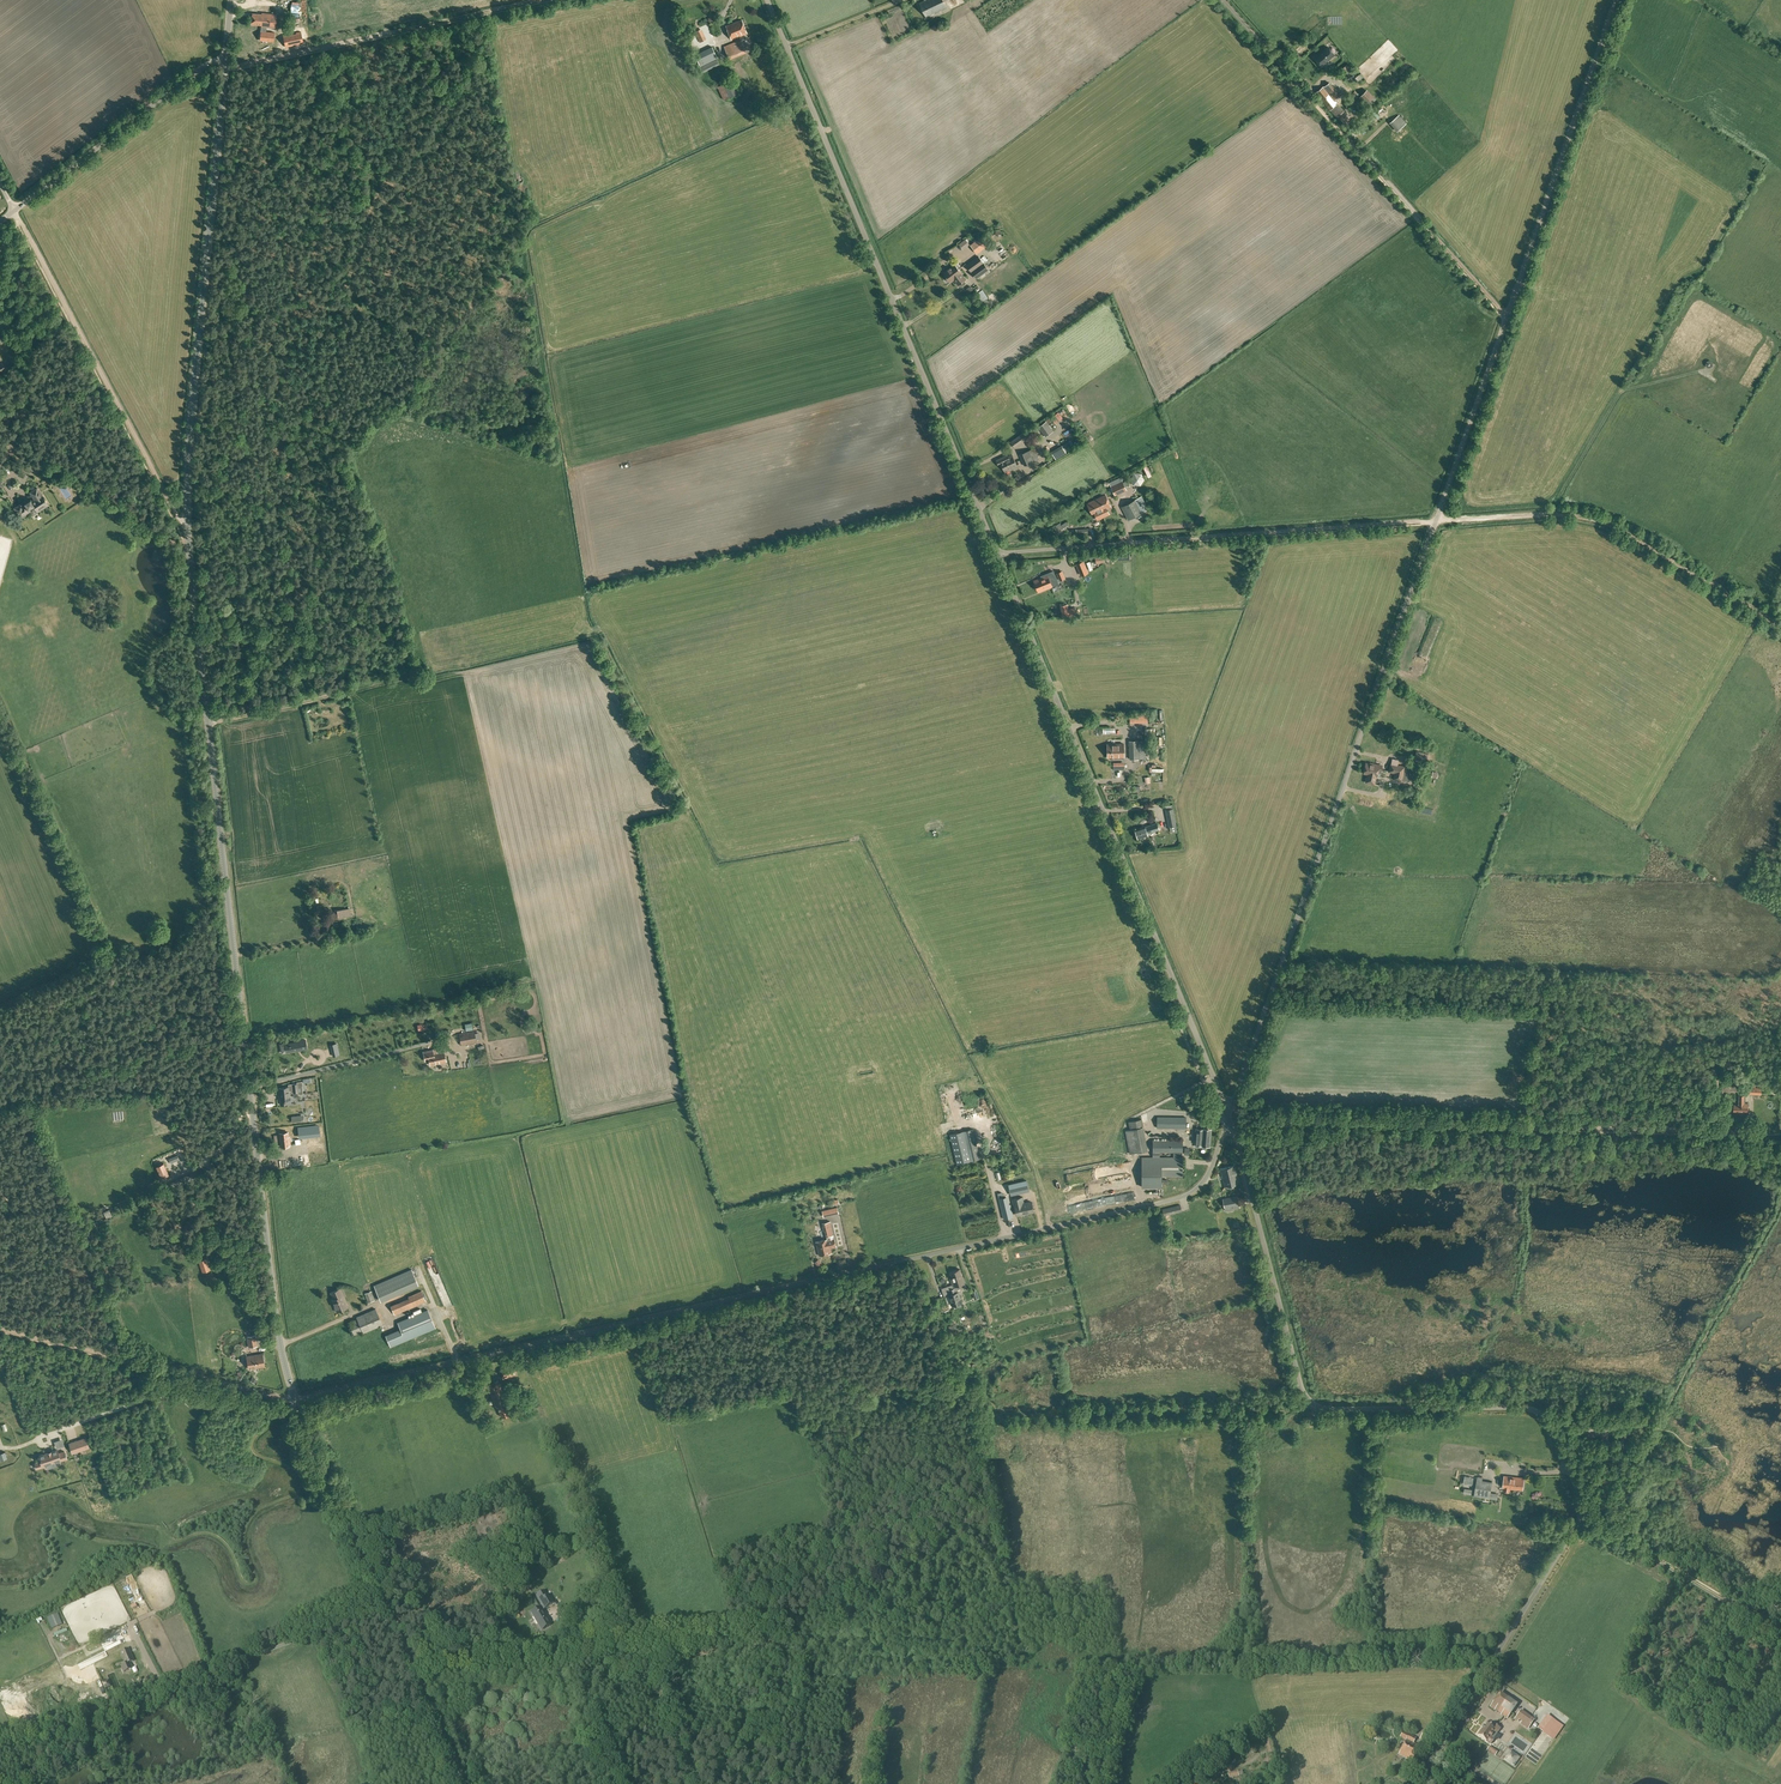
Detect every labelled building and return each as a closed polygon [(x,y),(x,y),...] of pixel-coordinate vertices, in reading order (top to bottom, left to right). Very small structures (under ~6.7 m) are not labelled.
[(946,7),(943,0),(926,0),(919,3),(926,17),(946,7)] [(275,28),(276,14),(262,13),(262,14),(252,13),(251,24),(262,25),(261,31),(260,40),(273,42),(274,32),(265,31),(265,27),(275,28)] [(742,19),(726,26),(728,31),(732,39),(747,33),(744,24),(742,19)] [(286,45),(304,41),(301,29),(283,33),(286,45)] [(699,35),(692,38),(696,46),(706,43),(704,37),(701,38),(699,35)] [(746,53),(741,40),(724,47),(730,59),(746,53)] [(1310,48),(1305,42),(1296,50),(1301,56),(1310,48)] [(1321,52),(1314,58),(1321,66),(1328,60),(1334,55),(1327,46),(1321,52)] [(718,58),(713,47),(699,53),(704,64),(718,58)] [(717,59),(702,67),(704,72),(719,64),(717,59)] [(730,97),(738,93),(732,80),(723,84),(718,87),(724,100),(730,97)] [(1323,86),(1316,92),(1330,110),(1338,118),(1345,111),(1338,104),(1334,100),(1340,95),(1329,82),(1324,87),(1323,86)] [(1359,97),(1368,106),(1375,98),(1367,90),(1359,97)] [(1348,108),(1359,97),(1354,92),(1343,103),(1348,108)] [(1397,132),(1403,126),(1396,117),(1389,123),(1397,132)] [(976,252),(986,245),(989,243),(983,235),(970,244),(976,252)] [(1012,242),(1008,246),(1013,251),(1017,247),(1012,242)] [(978,256),(967,265),(972,272),(976,278),(988,269),(983,263),(978,256)] [(962,273),(954,264),(943,273),(950,282),(954,279),(958,285),(966,279),(961,274),(962,273)] [(19,399),(8,406),(11,410),(22,403),(19,399)] [(1060,411),(1053,418),(1057,423),(1065,417),(1060,411)] [(1046,421),(1040,426),(1046,435),(1052,431),(1046,421)] [(1024,432),(1010,441),(1014,448),(1028,438),(1024,432)] [(1053,450),(1066,446),(1064,438),(1051,443),(1053,450)] [(1065,446),(1054,453),(1058,459),(1069,452),(1065,446)] [(1019,454),(1024,466),(1039,459),(1034,448),(1019,454)] [(1005,472),(1020,465),(1017,461),(1015,462),(1012,454),(1007,457),(1006,455),(996,460),(999,465),(1001,464),(1005,472)] [(1115,496),(1126,490),(1122,481),(1111,486),(1115,496)] [(37,511),(48,504),(42,495),(41,495),(36,488),(30,492),(35,499),(31,502),(30,500),(25,503),(25,504),(22,507),(21,504),(15,508),(20,517),(28,512),(26,510),(33,505),(37,511)] [(1097,502),(1103,517),(1109,514),(1107,508),(1111,506),(1105,494),(1093,500),(1095,503),(1097,502)] [(1138,497),(1143,512),(1149,510),(1145,495),(1138,497)] [(1095,503),(1093,500),(1087,503),(1092,515),(1095,514),(1097,520),(1103,517),(1097,502),(1095,503)] [(1122,507),(1129,520),(1142,513),(1135,500),(1122,507)] [(1064,530),(1061,525),(1055,529),(1058,534),(1064,530)] [(1083,561),(1077,563),(1081,575),(1087,572),(1083,561)] [(1042,577),(1041,578),(1034,581),(1035,584),(1033,585),(1034,588),(1037,587),(1038,591),(1045,588),(1051,585),(1052,587),(1056,585),(1058,584),(1053,570),(1042,575),(1042,577)] [(1067,604),(1060,605),(1062,616),(1075,613),(1074,607),(1068,609),(1067,604)] [(1130,750),(1146,749),(1145,741),(1137,741),(1129,741),(1130,750)] [(1146,758),(1146,749),(1130,750),(1130,759),(1146,758)] [(1423,758),(1409,754),(1408,759),(1422,763),(1423,758)] [(1376,776),(1377,776),(1378,770),(1381,771),(1382,766),(1379,765),(1366,762),(1363,773),(1367,774),(1366,782),(1374,784),(1376,776)] [(1405,766),(1391,763),(1389,772),(1394,773),(1393,777),(1402,779),(1402,777),(1407,778),(1409,768),(1404,767),(1405,766)] [(1173,808),(1166,810),(1169,826),(1176,825),(1173,808)] [(1147,833),(1159,829),(1157,822),(1135,830),(1138,838),(1148,835),(1147,833)] [(336,917),(349,915),(349,908),(336,909),(336,917)] [(461,1045),(477,1042),(474,1031),(459,1034),(461,1045)] [(284,1043),(286,1052),(307,1048),(305,1039),(304,1039),(300,1040),(284,1043)] [(432,1050),(423,1052),(425,1060),(429,1059),(430,1065),(446,1061),(444,1055),(443,1051),(433,1053),(432,1050)] [(1718,1079),(1712,1079),(1711,1093),(1722,1094),(1722,1091),(1718,1091),(1718,1079)] [(303,1094),(301,1081),(297,1082),(297,1083),(292,1084),(293,1092),(298,1092),(298,1094),(303,1094)] [(289,1087),(278,1088),(280,1104),(286,1103),(286,1100),(290,1100),(289,1092),(293,1092),(292,1084),(288,1084),(289,1087)] [(1731,1111),(1734,1111),(1734,1112),(1747,1112),(1748,1103),(1744,1103),(1744,1099),(1740,1099),(1739,1105),(1734,1104),(1734,1105),(1731,1105),(1729,1106),(1729,1110),(1731,1111)] [(304,1105),(305,1113),(303,1113),(305,1126),(301,1126),(290,1127),(291,1138),(302,1136),(302,1138),(306,1137),(310,1166),(328,1163),(321,1111),(314,1112),(313,1103),(304,1105)] [(1186,1118),(1157,1117),(1157,1128),(1186,1128),(1186,1118)] [(1128,1122),(1130,1130),(1129,1130),(1134,1153),(1148,1151),(1144,1127),(1142,1119),(1128,1122)] [(1200,1145),(1210,1146),(1211,1131),(1207,1131),(1207,1129),(1202,1128),(1202,1129),(1196,1129),(1195,1144),(1200,1145)] [(957,1164),(980,1158),(980,1157),(973,1129),(950,1134),(957,1164)] [(289,1144),(290,1144),(289,1136),(288,1136),(288,1132),(279,1133),(281,1146),(289,1146),(289,1144)] [(1182,1140),(1152,1140),(1152,1157),(1144,1157),(1142,1157),(1142,1187),(1161,1187),(1161,1176),(1183,1176),(1183,1157),(1182,1140)] [(156,1166),(161,1178),(169,1174),(163,1163),(156,1166)] [(1234,1165),(1220,1168),(1222,1177),(1225,1186),(1239,1183),(1236,1173),(1234,1165)] [(1027,1180),(1009,1184),(1011,1195),(1025,1191),(1029,1191),(1027,1183),(1027,1180)] [(1001,1192),(997,1193),(999,1198),(1004,1219),(1013,1216),(1011,1205),(1008,1206),(1005,1196),(1005,1194),(1001,1192)] [(1239,1205),(1237,1196),(1223,1198),(1224,1208),(1239,1205)] [(1025,1213),(1033,1211),(1031,1202),(1024,1204),(1022,1197),(1012,1199),(1014,1209),(1016,1209),(1017,1215),(1025,1213)] [(1173,1212),(1183,1210),(1181,1205),(1172,1207),(1164,1209),(1165,1214),(1173,1212)] [(106,1220),(112,1217),(109,1209),(103,1212),(106,1220)] [(827,1239),(816,1241),(819,1255),(832,1253),(830,1246),(832,1246),(832,1248),(836,1247),(834,1237),(833,1238),(832,1235),(833,1235),(830,1221),(822,1223),(824,1230),(825,1230),(826,1236),(827,1236),(827,1239)] [(202,1272),(211,1270),(207,1258),(198,1261),(202,1272)] [(952,1285),(947,1286),(948,1290),(950,1290),(951,1294),(949,1295),(952,1306),(962,1303),(959,1293),(958,1289),(962,1288),(960,1284),(964,1283),(962,1277),(960,1269),(950,1272),(952,1277),(950,1277),(951,1281),(952,1285)] [(411,1270),(374,1286),(381,1300),(381,1301),(418,1285),(411,1270)] [(343,1298),(339,1289),(331,1292),(333,1299),(331,1300),(337,1311),(348,1307),(343,1297),(343,1298)] [(394,1315),(426,1301),(421,1290),(408,1296),(408,1297),(390,1305),(394,1315)] [(372,1291),(363,1294),(367,1303),(375,1300),(372,1291)] [(382,1324),(375,1308),(356,1317),(357,1319),(349,1323),(354,1334),(362,1330),(363,1333),(382,1324)] [(400,1328),(386,1335),(390,1346),(405,1340),(435,1327),(428,1310),(427,1309),(398,1322),(398,1323),(400,1328)] [(257,1345),(255,1335),(247,1336),(249,1347),(257,1345)] [(249,1369),(264,1366),(262,1353),(246,1356),(249,1369)] [(517,1375),(515,1364),(500,1368),(503,1379),(517,1375)] [(489,1425),(496,1422),(493,1416),(486,1418),(489,1425)] [(73,1453),(89,1447),(86,1437),(69,1443),(73,1453)] [(41,1461),(35,1463),(37,1469),(43,1466),(43,1465),(60,1459),(60,1460),(60,1461),(67,1458),(64,1451),(58,1453),(57,1450),(58,1450),(57,1450),(39,1456),(41,1461)] [(1443,1457),(1440,1473),(1451,1475),(1452,1468),(1453,1468),(1454,1463),(1452,1463),(1452,1458),(1443,1457)] [(1504,1476),(1503,1488),(1504,1488),(1504,1491),(1509,1492),(1510,1488),(1523,1490),(1524,1478),(1504,1476)] [(1477,1481),(1474,1494),(1490,1497),(1492,1483),(1482,1481),(1483,1478),(1477,1477),(1477,1479),(1477,1481)] [(539,1607),(531,1612),(534,1617),(538,1624),(541,1629),(542,1630),(545,1628),(544,1627),(549,1624),(541,1611),(547,1607),(554,1603),(553,1601),(549,1595),(547,1596),(544,1591),(543,1591),(539,1593),(536,1595),(542,1605),(539,1607)] [(116,1635),(95,1643),(98,1653),(120,1645),(116,1635)] [(129,1663),(133,1661),(128,1650),(124,1651),(120,1653),(125,1665),(121,1667),(123,1673),(132,1669),(129,1663)] [(1516,1705),(1500,1693),(1490,1707),(1507,1719),(1516,1705)] [(1521,1711),(1515,1719),(1518,1722),(1519,1720),(1521,1722),(1520,1723),(1527,1728),(1533,1720),(1521,1711)] [(1556,1740),(1566,1726),(1549,1714),(1539,1728),(1556,1740)] [(1491,1744),(1494,1740),(1489,1736),(1493,1731),(1497,1734),(1500,1729),(1495,1725),(1493,1728),(1487,1724),(1484,1728),(1483,1727),(1482,1729),(1477,1735),(1486,1741),(1491,1744)] [(1434,1737),(1424,1731),(1421,1737),(1430,1743),(1434,1737)] [(1413,1743),(1416,1738),(1403,1732),(1400,1738),(1405,1741),(1398,1754),(1406,1759),(1405,1761),(1409,1762),(1410,1760),(1412,1761),(1420,1747),(1413,1743)] [(1510,1742),(1525,1754),(1532,1746),(1516,1734),(1510,1742)] [(1497,1756),(1499,1752),(1490,1747),(1488,1751),(1497,1756)] [(1518,1758),(1510,1752),(1505,1760),(1513,1766),(1518,1758)]
